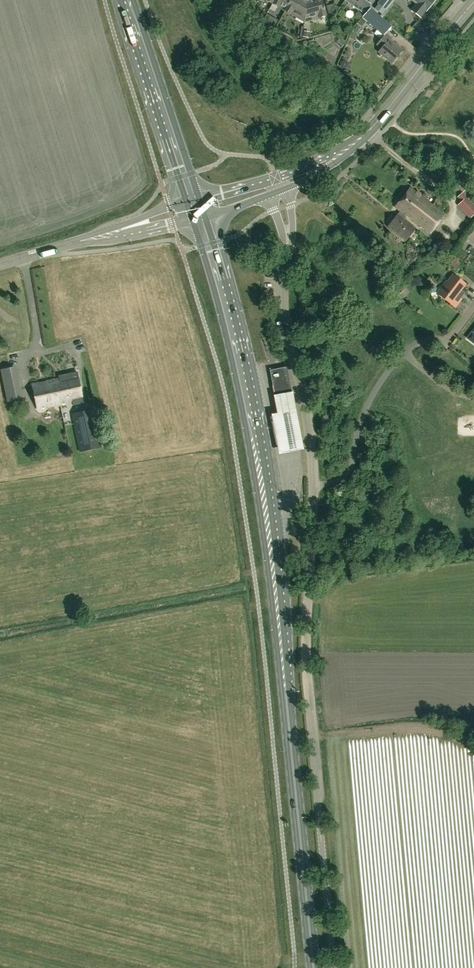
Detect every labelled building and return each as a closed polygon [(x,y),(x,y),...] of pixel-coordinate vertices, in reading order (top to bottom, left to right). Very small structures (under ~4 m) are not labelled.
[(290,0),(274,0),(272,3),(284,10),(290,0)] [(307,0),(290,0),(284,10),(304,21),(307,0)] [(304,21),(327,15),(322,0),(307,0),(304,21)] [(357,8),(364,14),(370,7),(362,1),(363,0),(345,0),(357,8)] [(394,0),(380,0),(378,3),(379,4),(375,8),(382,14),(386,9),(387,10),(394,0)] [(426,0),(412,0),(416,3),(411,9),(420,17),(425,10),(426,11),(431,4),(426,0)] [(268,13),(274,16),(277,8),(271,5),(268,13)] [(401,49),(390,40),(392,37),(386,33),(383,35),(376,44),(381,48),(379,51),(391,61),(401,49)] [(401,211),(400,211),(406,215),(406,214),(430,234),(445,215),(410,188),(395,207),(401,211)] [(403,218),(406,215),(400,211),(388,227),(406,241),(415,228),(403,218)] [(456,295),(465,284),(453,275),(445,284),(437,293),(455,307),(461,299),(456,295)] [(269,370),(274,397),(292,393),(287,366),(269,370)] [(21,398),(15,367),(1,370),(8,401),(21,398)] [(58,376),(59,378),(55,379),(60,405),(72,402),(73,404),(84,402),(77,372),(58,376)] [(60,405),(55,379),(32,384),(38,410),(60,405)] [(292,393),(274,397),(272,397),(275,414),(270,415),(277,455),(302,450),(292,393)] [(72,414),(80,452),(101,448),(93,410),(72,414)]
